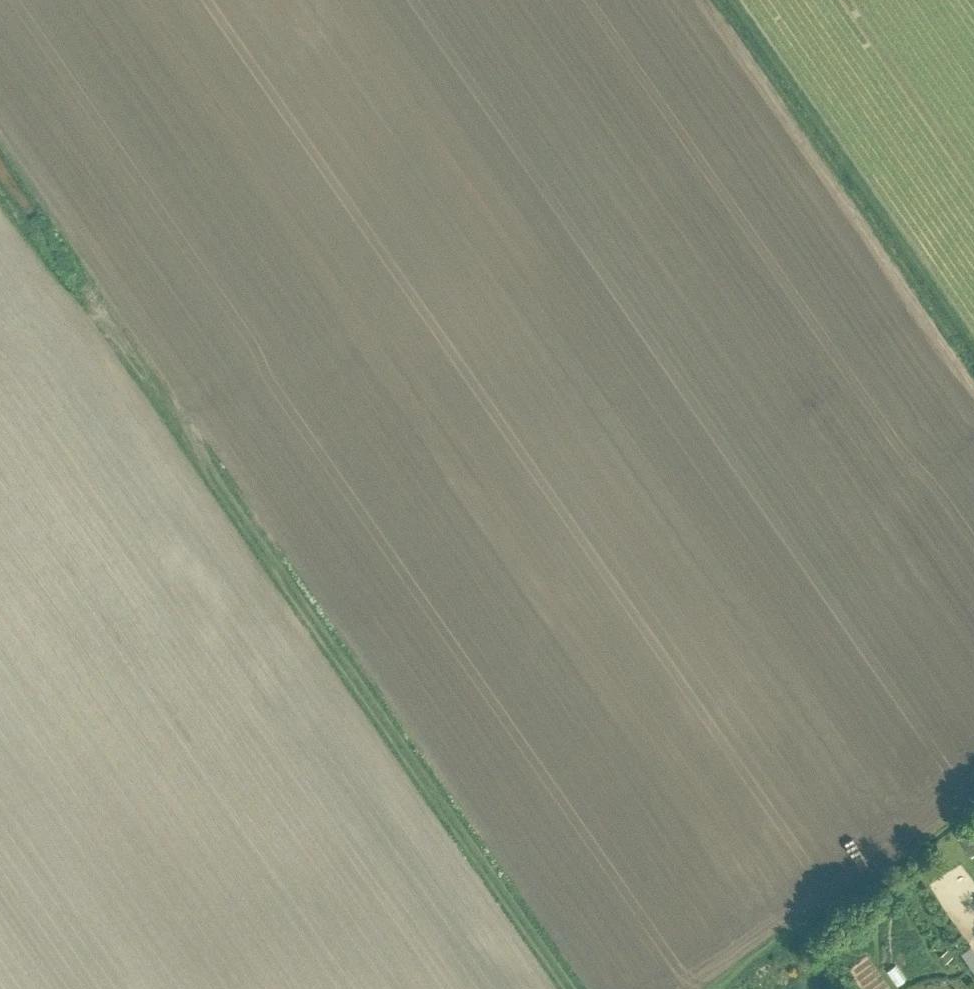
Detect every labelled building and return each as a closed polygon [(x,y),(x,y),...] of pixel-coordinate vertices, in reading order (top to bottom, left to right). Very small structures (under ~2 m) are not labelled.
[(964,833),(973,853),(973,852),(973,829),(964,833)]
